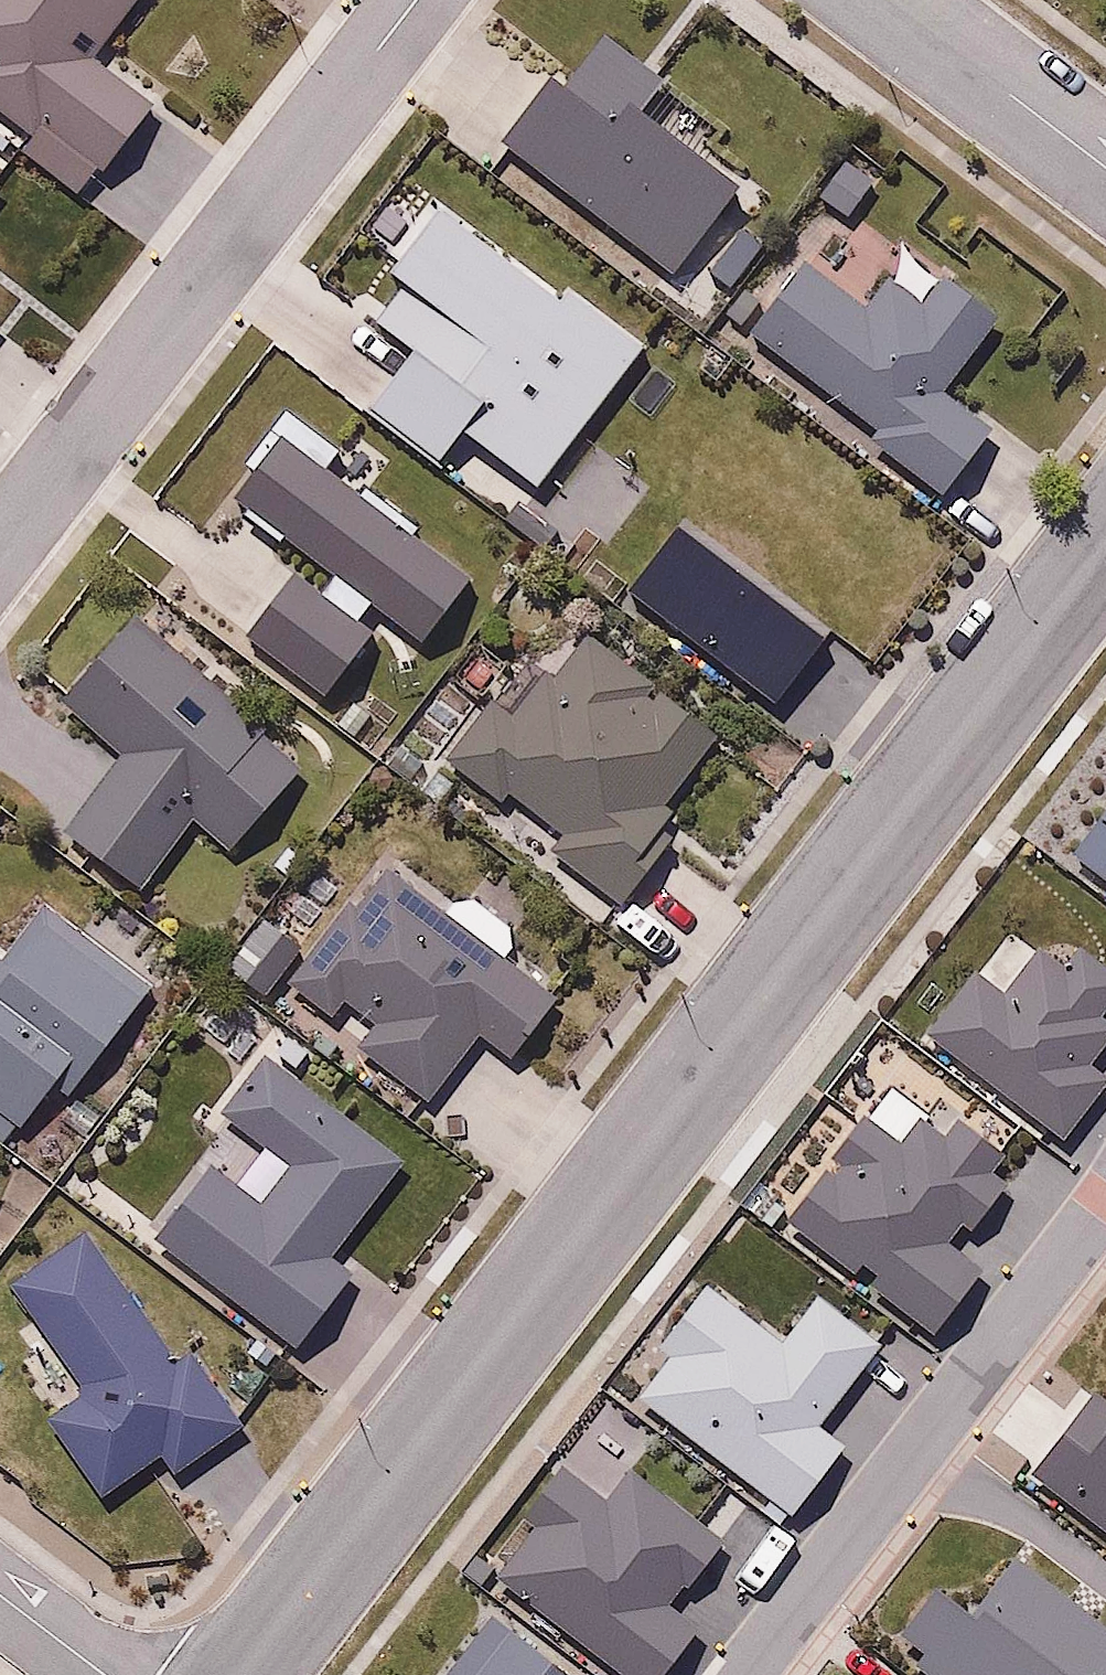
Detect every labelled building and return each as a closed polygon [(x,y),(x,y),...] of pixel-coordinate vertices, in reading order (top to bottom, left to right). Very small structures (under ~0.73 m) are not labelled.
[(86,194),(151,104),(92,65),(138,0),(0,0),(0,114),(32,138),(21,151),(86,194)] [(660,84),(594,32),(499,152),(673,290),(744,200),(636,114),(660,84)] [(892,177),(852,145),(807,201),(847,233),(892,177)] [(447,192),(354,319),(406,357),(361,419),(438,475),(463,440),(537,494),(649,339),(447,192)] [(776,248),(744,223),(701,278),(733,303),(776,248)] [(868,309),(807,267),(755,335),(889,434),(877,450),(948,501),(999,431),(949,394),(1003,320),(943,276),(926,305),(886,279),(868,309)] [(364,490),(389,454),(353,429),(328,464),(282,431),(224,512),(284,555),(292,543),(313,559),(248,650),(327,707),(389,621),(431,651),(484,576),(364,490)] [(806,626),(677,530),(614,607),(751,710),(806,626)] [(310,770),(141,615),(62,701),(119,753),(56,822),(139,898),(203,829),(232,856),(310,770)] [(498,699),(435,786),(495,830),(510,809),(566,849),(551,870),(621,920),(689,825),(664,807),(719,730),(588,635),(526,720),(498,699)] [(1073,867),(1105,891),(1105,821),(1073,867)] [(269,929),(233,979),(270,1006),(282,990),(341,1033),(354,1015),(382,1035),(356,1070),(424,1119),(476,1046),(508,1070),(564,993),(508,953),(520,937),(456,891),(445,907),(386,864),(315,963),(269,929)] [(18,1134),(54,1084),(71,1097),(154,984),(47,906),(3,967),(0,965),(0,1121),(18,1134)] [(1003,990),(972,970),(921,1039),(1069,1148),(1105,1098),(1105,1077),(1095,1069),(1105,1054),(1105,1025),(1105,1024),(1105,1023),(1105,964),(1079,943),(1060,968),(1032,947),(1003,990)] [(159,1238),(298,1343),(353,1271),(333,1256),(405,1161),(262,1058),(221,1114),(289,1163),(261,1203),(211,1168),(159,1238)] [(973,1235),(1012,1182),(995,1172),(1006,1154),(956,1117),(944,1134),(922,1119),(900,1145),(862,1118),(781,1218),(933,1341),(985,1270),(944,1241),(959,1224),(973,1235)] [(48,1416),(100,1503),(167,1463),(177,1480),(249,1436),(197,1349),(173,1364),(93,1231),(12,1280),(81,1396),(48,1416)] [(669,1366),(641,1404),(793,1519),(844,1450),(819,1431),(882,1343),(816,1296),(788,1338),(708,1282),(655,1351),(669,1366)] [(1025,1481),(1105,1541),(1105,1396),(1095,1388),(1025,1481)] [(502,1577),(626,1674),(661,1674),(701,1626),(676,1608),(726,1540),(634,1473),(610,1499),(561,1465),(523,1511),(542,1527),(502,1577)] [(1016,1552),(990,1588),(974,1609),(937,1582),(882,1657),(906,1674),(1105,1674),(1105,1617),(1016,1552)] [(489,1615),(444,1674),(566,1674),(489,1615)]
